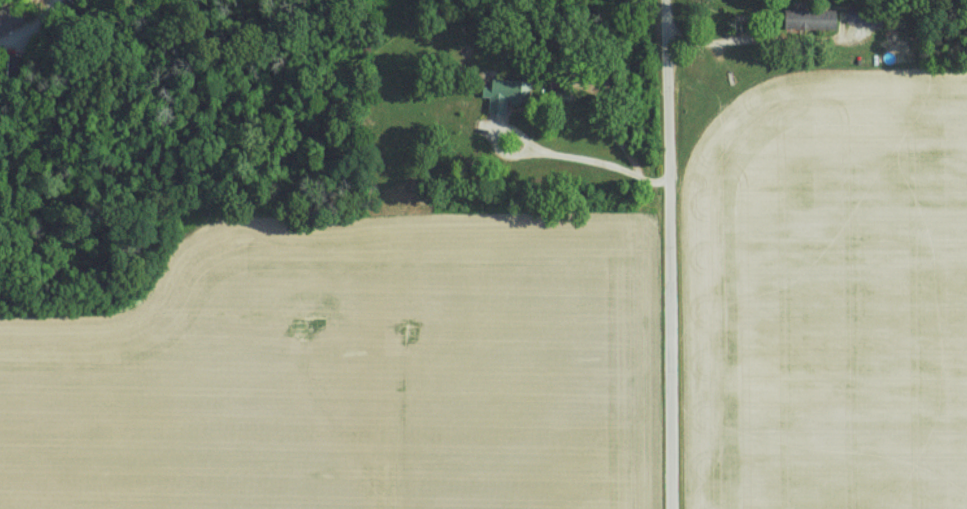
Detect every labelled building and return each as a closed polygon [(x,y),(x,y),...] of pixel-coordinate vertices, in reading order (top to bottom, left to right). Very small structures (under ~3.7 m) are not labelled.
[(838,30),(839,10),(785,8),(785,28),(838,30)] [(490,112),(509,112),(509,102),(532,103),(533,79),(494,78),(494,86),(485,86),(484,96),(491,97),(490,112)]
